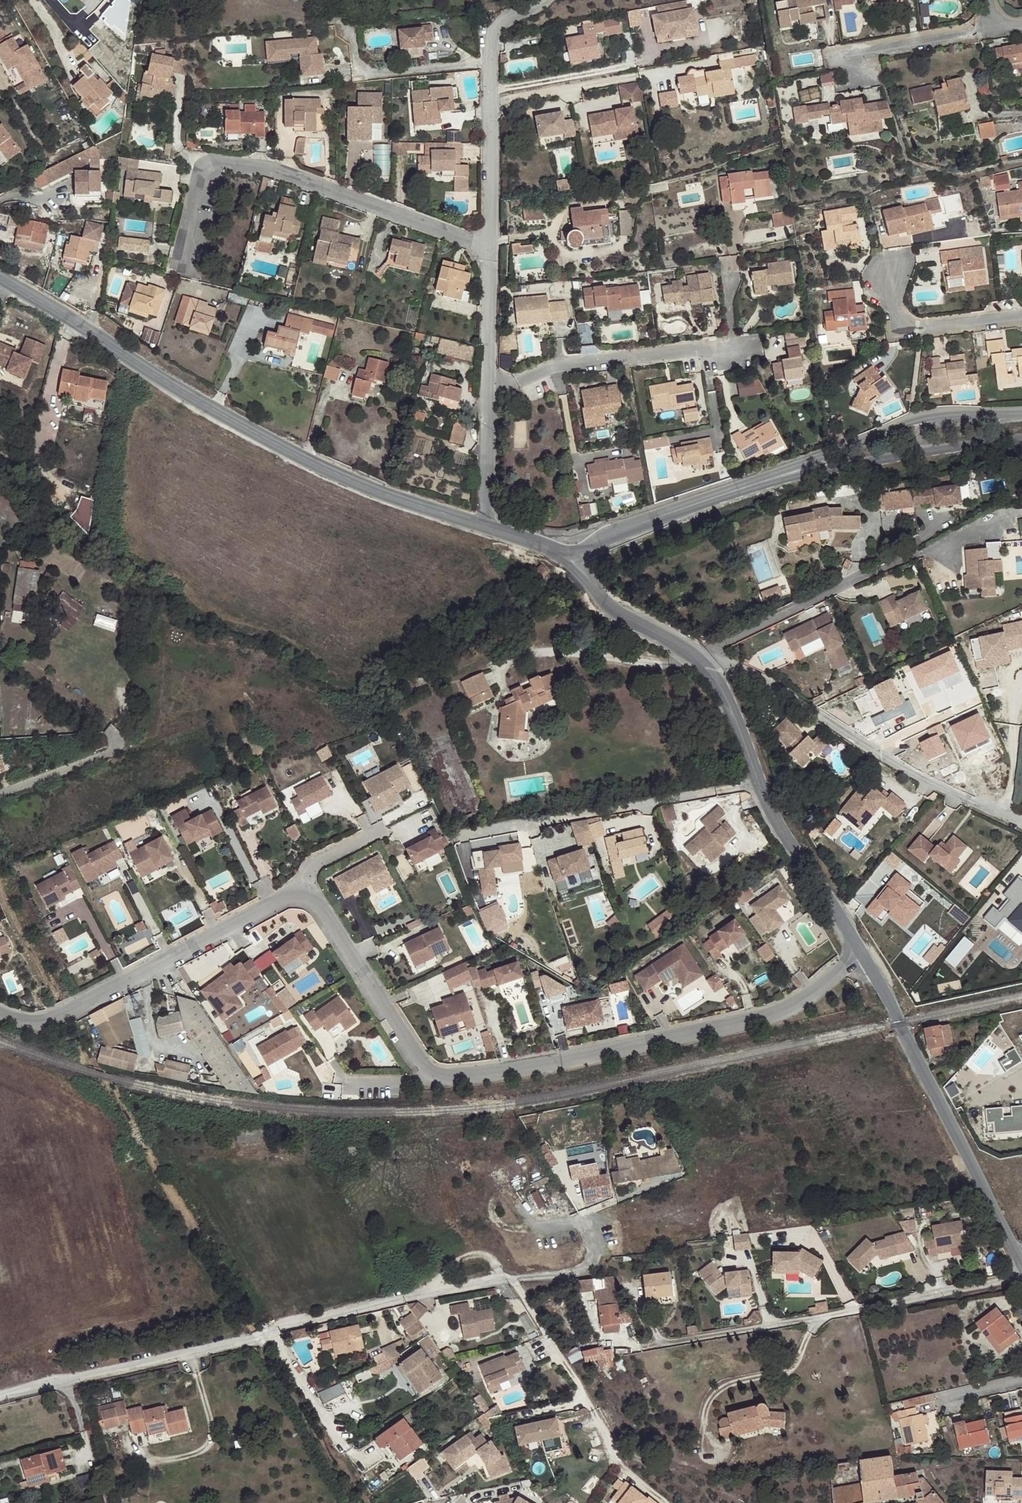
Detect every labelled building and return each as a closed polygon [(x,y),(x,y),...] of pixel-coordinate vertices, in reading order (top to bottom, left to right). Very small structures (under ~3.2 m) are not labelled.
[(127,0),(116,0),(102,16),(106,20),(104,22),(112,29),(114,26),(125,36),(130,3),(127,0)] [(825,0),(787,0),(789,8),(779,9),(781,26),(792,24),(791,19),(799,17),(800,23),(817,21),(816,11),(807,12),(806,6),(825,4),(825,0)] [(652,17),(656,37),(697,30),(694,10),(688,11),(686,1),(656,7),(658,16),(652,17)] [(631,26),(648,24),(647,8),(629,10),(631,26)] [(615,33),(613,20),(582,25),(583,36),(568,38),(570,49),(567,50),(569,64),(599,58),(595,36),(595,33),(604,32),(604,35),(615,33)] [(433,39),(432,24),(422,25),(422,28),(415,29),(415,31),(408,32),(407,29),(399,30),(401,49),(425,47),(424,40),(433,39)] [(534,30),(523,32),(524,38),(535,36),(534,30)] [(697,30),(656,37),(657,43),(698,36),(697,30)] [(28,44),(20,48),(13,36),(0,44),(0,53),(5,63),(10,60),(13,67),(16,65),(22,75),(28,72),(36,85),(48,79),(28,44)] [(311,37),(274,41),(276,60),(290,59),(290,54),(299,53),(299,58),(300,63),(301,76),(323,74),(321,53),(317,54),(315,44),(312,44),(311,37)] [(87,50),(79,40),(69,48),(78,58),(81,55),(87,50)] [(276,60),(274,41),(265,42),(267,61),(276,60)] [(1006,67),(1021,64),(1021,46),(996,50),(998,68),(1006,67)] [(87,50),(81,55),(86,61),(92,55),(87,50)] [(299,58),(299,53),(290,54),(290,59),(290,64),(300,63),(299,58)] [(756,55),(739,58),(741,67),(757,65),(756,55)] [(143,72),(138,93),(149,95),(150,89),(161,92),(159,96),(172,99),(175,86),(167,84),(172,61),(150,56),(147,73),(143,72)] [(697,97),(708,95),(726,92),(724,82),(733,80),(731,69),(735,68),(733,59),(719,61),(721,71),(705,73),(704,70),(693,72),(693,75),(678,78),(680,93),(697,92),(697,97)] [(10,60),(5,63),(9,70),(13,67),(10,60)] [(93,74),(86,65),(80,71),(85,76),(73,87),(83,99),(81,101),(94,115),(109,102),(106,99),(112,94),(99,80),(97,82),(91,75),(93,74)] [(735,77),(745,76),(745,68),(734,68),(735,77)] [(28,72),(22,75),(29,89),(36,85),(28,72)] [(946,89),(940,90),(932,92),(931,86),(909,91),(913,105),(934,100),(938,117),(968,110),(960,78),(947,82),(949,88),(946,89)] [(726,92),(708,95),(708,99),(735,94),(733,80),(724,82),(726,92)] [(643,101),(640,82),(622,85),(624,99),(632,98),(633,103),(643,101)] [(451,102),(455,102),(453,87),(433,88),(433,91),(413,93),(417,127),(443,124),(442,113),(452,112),(451,102)] [(819,87),(810,89),(811,97),(820,95),(819,87)] [(149,95),(138,93),(138,96),(159,100),(159,96),(161,92),(150,89),(149,95)] [(678,90),(660,92),(662,108),(680,105),(678,90)] [(372,117),(382,117),(382,93),(358,92),(358,107),(348,107),(348,134),(372,134),(372,117)] [(295,125),(305,126),(317,125),(316,114),(324,114),(324,108),(321,109),(321,100),(309,100),(309,108),(294,108),(294,100),(283,100),(284,128),(295,128),(295,125)] [(830,103),(808,106),(810,119),(823,117),(822,114),(832,113),(834,123),(848,121),(850,135),(884,131),(883,118),(892,117),(887,102),(864,106),(856,107),(855,100),(842,102),(842,107),(840,107),(839,105),(834,106),(834,108),(831,108),(830,103)] [(635,125),(632,108),(615,111),(615,114),(610,115),(609,112),(588,116),(591,133),(620,128),(622,141),(638,138),(636,125),(635,125)] [(239,110),(231,110),(225,110),(225,130),(241,130),(242,133),(255,133),(255,138),(265,138),(264,112),(239,112),(239,110)] [(576,136),(573,119),(563,121),(562,113),(536,117),(539,138),(564,134),(565,138),(576,136)] [(382,140),(382,117),(372,117),(372,134),(348,134),(348,141),(382,140)] [(993,122),(979,124),(982,139),(995,137),(993,122)] [(6,160),(19,151),(0,127),(0,152),(6,160)] [(620,128),(591,133),(592,138),(614,134),(615,142),(622,141),(620,128)] [(305,153),(306,137),(298,137),(297,153),(305,153)] [(462,158),(461,142),(445,143),(444,149),(439,150),(439,156),(431,157),(418,157),(418,174),(431,174),(431,171),(441,171),(440,177),(454,176),(467,177),(467,165),(459,165),(455,165),(455,158),(459,157),(462,158)] [(392,176),(391,143),(374,144),(375,176),(392,176)] [(73,168),(73,192),(83,192),(83,189),(99,190),(99,156),(88,156),(88,168),(73,168)] [(118,157),(116,168),(127,170),(128,158),(118,157)] [(1018,182),(1019,190),(1010,192),(1010,188),(1011,188),(1008,169),(990,173),(990,174),(980,176),(982,185),(992,184),(991,181),(995,180),(997,190),(1004,189),(1005,192),(997,194),(1000,217),(1020,214),(1021,218),(1021,182),(1018,182)] [(162,174),(127,170),(123,196),(135,197),(135,193),(144,194),(143,201),(152,202),(153,197),(160,198),(160,201),(171,203),(172,191),(158,190),(154,189),(154,182),(159,182),(161,183),(162,174)] [(728,176),(720,177),(723,201),(731,200),(731,203),(746,202),(746,198),(745,189),(754,187),(755,197),(772,196),(770,171),(752,174),(752,171),(728,173),(728,176)] [(467,177),(454,176),(454,192),(467,192),(467,177)] [(746,198),(755,197),(754,187),(745,189),(746,198)] [(271,244),(272,239),(273,232),(290,235),(297,237),(302,218),(294,216),(297,202),(286,200),(285,207),(278,206),(276,213),(267,211),(259,242),(271,244)] [(525,206),(526,220),(545,220),(544,205),(525,206)] [(855,207),(825,212),(827,230),(822,231),(824,249),(837,247),(837,241),(850,239),(851,243),(860,241),(857,224),(851,225),(850,219),(857,219),(855,207)] [(600,221),(608,220),(606,209),(582,213),(582,208),(569,210),(573,233),(571,234),(570,234),(568,235),(567,237),(567,239),(567,241),(567,244),(569,246),(571,247),(573,248),(575,249),(577,248),(578,247),(580,246),(581,244),(582,242),(582,240),(602,237),(600,226),(600,221)] [(888,236),(903,233),(919,231),(918,226),(928,224),(926,216),(925,208),(903,213),(902,210),(884,214),(888,236)] [(633,235),(633,210),(621,210),(621,235),(633,235)] [(774,214),(775,226),(795,224),(794,213),(774,214)] [(338,238),(339,235),(339,233),(336,233),(339,220),(323,217),(320,230),(322,230),(319,241),(317,241),(313,259),(328,262),(328,261),(329,257),(348,261),(351,248),(359,250),(362,240),(343,236),(342,238),(338,238)] [(48,224),(20,218),(14,246),(27,249),(28,242),(43,245),(48,224)] [(66,244),(63,256),(86,261),(88,250),(94,251),(96,240),(103,242),(105,231),(94,229),(94,230),(89,229),(87,239),(71,235),(69,245),(66,244)] [(115,243),(142,247),(144,235),(117,231),(115,243)] [(273,232),(272,239),(288,243),(290,235),(273,232)] [(406,245),(392,241),(386,266),(419,273),(425,245),(407,241),(406,245)] [(514,244),(515,253),(535,252),(534,242),(514,244)] [(947,278),(948,286),(965,284),(964,281),(969,280),(969,282),(987,280),(984,256),(958,259),(957,250),(940,252),(942,265),(949,264),(951,277),(947,278)] [(348,265),(348,261),(329,257),(328,261),(348,265)] [(776,268),(770,269),(753,271),(753,274),(752,275),(753,279),(754,279),(756,294),(770,292),(768,284),(778,282),(779,285),(795,282),(791,260),(775,262),(776,268)] [(450,270),(451,263),(443,261),(436,290),(443,292),(442,297),(455,300),(458,289),(463,291),(465,282),(469,283),(470,274),(464,273),(465,267),(458,265),(456,271),(450,270)] [(670,284),(660,285),(662,301),(672,300),(672,305),(682,303),(681,295),(687,295),(687,299),(698,298),(698,301),(711,300),(709,288),(706,289),(704,272),(695,273),(696,284),(686,285),(680,285),(679,279),(670,280),(670,284)] [(696,284),(695,273),(685,274),(686,285),(696,284)] [(965,284),(948,286),(949,292),(965,290),(965,287),(988,284),(987,280),(969,282),(969,280),(964,281),(965,284)] [(585,306),(596,305),(595,295),(605,294),(606,303),(606,309),(621,307),(641,305),(638,283),(605,286),(605,283),(582,286),(585,306)] [(148,290),(138,286),(131,307),(150,313),(158,315),(166,289),(150,284),(149,286),(148,290)] [(650,289),(642,290),(644,304),(653,303),(650,289)] [(854,289),(829,292),(829,300),(832,300),(834,310),(823,311),(826,331),(836,330),(836,327),(836,324),(844,323),(844,321),(848,321),(848,325),(848,328),(867,326),(865,313),(857,314),(854,289)] [(247,297),(229,292),(227,300),(245,304),(247,297)] [(551,321),(568,318),(566,302),(549,304),(548,294),(515,298),(518,324),(537,322),(536,314),(550,312),(551,321)] [(595,295),(596,305),(606,303),(605,294),(595,295)] [(206,309),(207,305),(208,303),(183,295),(175,322),(208,333),(216,312),(206,309)] [(150,313),(131,307),(130,311),(148,317),(150,313)] [(551,321),(550,312),(536,314),(537,322),(551,321)] [(264,347),(273,348),(285,351),(284,355),(285,355),(294,358),(300,332),(279,327),(277,335),(268,332),(264,347)] [(157,342),(160,334),(146,329),(143,338),(157,342)] [(415,339),(424,341),(426,335),(417,332),(415,339)] [(471,361),(474,347),(441,339),(433,336),(431,343),(440,345),(437,353),(471,361)] [(784,339),(785,348),(788,347),(789,357),(787,358),(779,359),(782,380),(802,377),(798,346),(804,346),(803,337),(784,339)] [(995,376),(1000,375),(1002,384),(1014,382),(1012,373),(1007,374),(1005,361),(1014,360),(1017,364),(1019,377),(1021,376),(1021,348),(1011,349),(1011,355),(1004,356),(1002,339),(984,342),(986,355),(989,355),(990,363),(993,363),(995,376)] [(47,350),(29,342),(21,359),(16,357),(18,353),(0,345),(0,346),(0,366),(9,371),(8,374),(25,382),(33,365),(39,368),(47,350)] [(285,351),(273,348),(272,355),(285,358),(285,355),(284,355),(285,351)] [(950,365),(945,365),(946,371),(942,372),(942,370),(931,371),(932,380),(927,381),(929,392),(942,390),(943,394),(951,392),(950,387),(950,383),(967,380),(963,362),(965,362),(963,353),(948,356),(950,365)] [(371,383),(372,383),(373,380),(377,381),(384,383),(387,372),(389,363),(369,358),(366,370),(359,368),(357,379),(355,379),(353,390),(365,393),(368,394),(371,383)] [(328,359),(324,376),(337,380),(340,369),(336,368),(338,362),(328,359)] [(872,376),(877,372),(872,365),(853,379),(860,389),(856,398),(855,397),(851,407),(867,412),(871,401),(868,400),(864,398),(873,392),(875,395),(877,398),(893,387),(885,376),(882,378),(876,382),(872,376)] [(882,378),(877,372),(872,376),(876,382),(882,378)] [(84,377),(67,373),(61,398),(73,401),(79,402),(78,405),(91,407),(92,403),(102,405),(108,407),(112,388),(83,382),(84,377)] [(450,387),(451,379),(432,375),(429,388),(422,386),(419,396),(435,400),(436,396),(440,397),(458,402),(461,389),(455,388),(450,387)] [(759,377),(739,380),(741,397),(761,394),(759,377)] [(665,387),(664,382),(647,386),(651,404),(668,401),(669,406),(685,403),(695,401),(692,382),(675,385),(665,387)] [(579,409),(581,420),(592,418),(592,422),(602,421),(601,414),(600,408),(618,405),(615,385),(579,391),(582,409),(579,409)] [(896,390),(893,387),(877,398),(880,402),(896,390)] [(364,399),(365,393),(353,390),(351,396),(364,399)] [(864,398),(868,400),(875,395),(873,392),(864,398)] [(91,407),(78,405),(79,402),(73,401),(71,408),(100,414),(102,405),(92,403),(91,407)] [(668,401),(651,404),(652,410),(669,406),(668,401)] [(696,407),(695,401),(685,403),(686,409),(696,407)] [(619,411),(618,405),(600,408),(601,414),(619,411)] [(698,418),(696,407),(686,409),(682,410),(684,421),(698,418)] [(427,414),(416,411),(414,418),(425,421),(427,414)] [(592,418),(581,420),(582,428),(603,424),(602,421),(592,422),(592,418)] [(743,438),(741,434),(738,429),(730,433),(743,457),(753,452),(754,455),(762,451),(759,444),(763,442),(766,446),(780,439),(770,420),(753,428),(757,435),(750,439),(748,436),(743,438)] [(462,445),(463,443),(467,424),(455,421),(450,442),(462,445)] [(753,428),(741,434),(743,438),(748,436),(750,439),(757,435),(753,428)] [(646,448),(670,445),(669,436),(644,439),(646,448)] [(670,449),(672,459),(680,457),(681,461),(682,466),(692,464),(701,462),(700,456),(708,454),(713,454),(709,436),(680,442),(680,447),(670,449)] [(759,444),(762,451),(763,453),(782,444),(780,439),(766,446),(763,442),(759,444)] [(710,463),(708,454),(700,456),(701,462),(702,464),(710,463)] [(625,482),(643,479),(640,458),(633,460),(622,462),(621,458),(586,465),(590,489),(606,485),(605,479),(624,476),(625,482)] [(625,482),(624,476),(605,479),(606,485),(607,487),(625,482)] [(962,504),(960,486),(912,493),(914,505),(932,503),(937,502),(938,507),(938,508),(962,504)] [(885,511),(914,507),(914,505),(912,493),(912,490),(883,495),(885,511)] [(82,495),(74,523),(90,528),(98,500),(82,495)] [(831,529),(860,530),(861,517),(842,517),(842,509),(829,509),(828,508),(812,510),(813,515),(784,520),(789,544),(802,541),(801,535),(831,529)] [(997,587),(997,571),(996,561),(1005,560),(1003,541),(989,542),(989,548),(969,549),(970,565),(975,565),(976,573),(970,573),(968,573),(969,589),(984,588),(997,587)] [(848,560),(843,567),(847,571),(853,563),(848,560)] [(996,561),(997,571),(1006,570),(1005,560),(996,561)] [(15,602),(16,602),(35,605),(36,605),(41,575),(40,575),(40,573),(21,570),(21,572),(20,572),(15,602)] [(767,602),(785,594),(780,584),(762,592),(767,602)] [(998,595),(997,587),(984,588),(985,596),(998,595)] [(896,592),(888,595),(880,599),(889,620),(897,617),(895,612),(902,609),(906,616),(929,606),(921,589),(899,599),(896,592)] [(86,609),(63,593),(50,611),(65,621),(62,625),(70,631),(86,609)] [(35,605),(16,602),(14,611),(34,614),(35,605)] [(899,620),(906,616),(902,609),(895,612),(897,617),(889,620),(891,623),(899,620)] [(829,610),(814,617),(820,629),(835,622),(829,610)] [(99,613),(95,625),(116,631),(119,619),(99,613)] [(820,629),(814,617),(784,632),(793,649),(822,635),(829,648),(826,650),(836,669),(851,662),(842,643),(844,641),(835,622),(820,629)] [(1004,633),(972,640),(976,661),(1008,654),(1004,633)] [(951,653),(932,662),(940,681),(959,673),(951,653)] [(932,662),(913,670),(921,689),(940,681),(932,662)] [(482,673),(462,682),(473,706),(493,697),(482,673)] [(523,692),(521,687),(511,692),(513,698),(515,703),(506,706),(503,708),(499,739),(518,741),(519,731),(524,732),(526,712),(559,698),(560,692),(551,674),(539,677),(530,682),(533,687),(523,692)] [(891,681),(869,691),(873,699),(879,697),(886,712),(881,714),(885,722),(904,713),(907,720),(916,716),(909,701),(902,704),(891,681)] [(515,703),(513,698),(504,702),(506,706),(515,703)] [(979,715),(952,728),(965,755),(992,742),(979,715)] [(798,734),(800,733),(784,718),(770,732),(786,747),(788,744),(793,748),(787,754),(791,758),(790,759),(793,762),(794,761),(800,767),(808,759),(804,755),(809,750),(815,744),(811,740),(806,735),(802,739),(800,741),(796,736),(798,734)] [(932,739),(921,744),(929,761),(947,753),(939,736),(945,733),(941,724),(928,730),(932,739)] [(529,733),(524,732),(519,731),(518,741),(528,742),(529,733)] [(815,744),(809,750),(814,756),(826,744),(817,735),(811,740),(815,744)] [(405,779),(398,765),(364,783),(372,797),(369,799),(376,813),(399,800),(396,793),(392,786),(405,779)] [(290,802),(298,816),(305,812),(304,810),(317,803),(331,796),(320,777),(293,791),(297,798),(290,802)] [(409,786),(405,779),(392,786),(396,793),(409,786)] [(241,808),(234,812),(241,826),(249,822),(246,817),(261,809),(263,813),(277,806),(266,786),(237,802),(241,808)] [(894,817),(904,804),(890,792),(888,794),(884,798),(879,794),(872,788),(867,794),(858,787),(838,812),(847,819),(852,813),(861,820),(867,812),(871,815),(879,805),(894,817)] [(884,798),(888,794),(882,790),(879,794),(884,798)] [(304,810),(305,812),(319,806),(317,803),(304,810)] [(700,851),(708,860),(723,846),(721,844),(729,836),(726,833),(731,828),(726,822),(722,826),(721,828),(716,822),(718,820),(725,814),(718,806),(701,822),(707,828),(685,849),(693,857),(700,851)] [(186,809),(172,817),(178,829),(179,828),(188,845),(196,840),(195,838),(209,831),(211,834),(213,837),(224,831),(212,810),(192,821),(187,823),(185,820),(190,817),(186,809)] [(852,813),(847,819),(859,830),(871,815),(867,812),(861,820),(852,813)] [(836,817),(826,832),(833,837),(843,823),(836,817)] [(591,826),(596,840),(607,837),(601,819),(593,820),(590,821),(591,826)] [(582,848),(597,843),(596,840),(591,826),(590,821),(574,824),(582,848)] [(672,822),(667,823),(670,834),(675,832),(672,822)] [(729,836),(731,839),(737,834),(731,828),(726,833),(729,836)] [(414,865),(438,853),(438,852),(445,848),(436,829),(428,833),(431,838),(407,850),(414,865)] [(617,837),(608,839),(614,862),(623,859),(650,853),(645,829),(624,835),(627,843),(620,845),(617,837)] [(197,842),(211,834),(209,831),(195,838),(196,840),(197,842)] [(920,834),(908,849),(923,862),(929,855),(942,865),(949,856),(955,860),(957,857),(967,846),(953,835),(945,844),(941,848),(937,845),(935,847),(920,834)] [(721,844),(723,846),(731,839),(729,836),(721,844)] [(159,868),(175,859),(163,837),(131,854),(141,873),(156,864),(159,868)] [(122,854),(115,840),(88,855),(84,848),(73,854),(88,882),(99,876),(97,872),(117,861),(116,860),(115,858),(122,854)] [(524,857),(522,844),(501,847),(501,851),(486,853),(488,868),(481,869),(484,891),(498,889),(495,868),(504,866),(504,863),(503,860),(524,857)] [(723,846),(708,860),(711,863),(726,850),(723,846)] [(585,850),(551,861),(557,882),(567,879),(566,876),(591,868),(585,850)] [(377,892),(394,883),(379,855),(334,878),(344,898),(353,894),(349,887),(363,880),(369,882),(371,884),(372,883),(377,892)] [(949,856),(942,865),(950,872),(960,860),(957,857),(955,860),(949,856)] [(623,859),(614,862),(618,880),(628,878),(623,859)] [(119,866),(117,861),(97,872),(99,876),(119,866)] [(156,864),(141,873),(143,877),(159,868),(156,864)] [(82,886),(74,872),(67,876),(65,872),(38,887),(49,908),(62,901),(61,899),(65,896),(75,891),(75,890),(82,886)] [(911,885),(896,873),(886,886),(888,888),(878,900),(876,898),(866,910),(876,918),(885,907),(891,911),(895,906),(911,919),(920,908),(904,894),(911,885)] [(1017,876),(1001,895),(1009,901),(1001,911),(993,904),(982,917),(996,928),(1005,917),(1021,931),(1021,880),(1017,876)] [(353,894),(371,884),(369,882),(363,880),(349,887),(353,894)] [(888,888),(886,886),(876,898),(878,900),(888,888)] [(758,916),(751,921),(762,937),(769,932),(766,927),(781,917),(777,911),(775,908),(789,898),(781,887),(752,907),(758,916)] [(775,908),(777,911),(791,901),(789,898),(775,908)] [(217,915),(229,909),(224,899),(212,905),(217,915)] [(905,927),(911,919),(895,906),(891,911),(888,914),(905,927)] [(669,909),(649,924),(656,934),(677,919),(669,909)] [(964,925),(971,917),(961,909),(954,917),(964,925)] [(496,916),(490,919),(493,927),(500,925),(496,916)] [(769,932),(771,935),(785,924),(781,917),(766,927),(769,932)] [(423,925),(420,918),(406,926),(409,931),(423,925)] [(705,946),(715,961),(722,956),(721,954),(746,937),(736,922),(710,939),(711,941),(705,946)] [(68,940),(63,928),(54,932),(58,944),(68,940)] [(438,929),(405,944),(408,951),(406,952),(411,963),(429,955),(431,959),(448,951),(438,929)] [(303,954),(311,949),(299,931),(291,937),(292,939),(271,954),(280,968),(302,953),(303,954)] [(1,949),(3,954),(13,950),(7,936),(0,939),(0,950),(1,949)] [(957,967),(977,944),(967,936),(947,959),(957,967)] [(937,942),(925,958),(934,964),(946,949),(937,942)] [(690,977),(700,970),(684,945),(635,977),(645,992),(679,970),(681,973),(686,970),(690,977)] [(767,945),(758,951),(766,962),(775,956),(767,945)] [(431,959),(429,955),(411,963),(413,968),(432,959),(431,959)] [(775,956),(766,962),(767,964),(776,957),(775,956)] [(250,979),(259,973),(250,960),(241,966),(238,963),(233,968),(224,974),(218,978),(220,981),(202,995),(219,1018),(237,1005),(230,994),(250,979)] [(470,981),(464,963),(441,974),(449,990),(470,981)] [(224,974),(233,968),(230,964),(221,970),(224,974)] [(484,970),(476,973),(481,990),(489,987),(487,980),(494,978),(497,985),(497,987),(521,979),(516,964),(485,974),(484,970)] [(174,969),(185,984),(190,981),(180,966),(174,969)] [(684,989),(704,976),(700,970),(690,977),(686,970),(681,973),(679,970),(662,981),(665,985),(677,977),(684,989)] [(532,973),(537,989),(544,987),(539,971),(532,973)] [(544,981),(548,998),(569,992),(565,976),(544,981)] [(715,994),(724,988),(716,976),(707,982),(715,994)] [(220,981),(218,978),(200,992),(202,995),(220,981)] [(487,980),(489,987),(497,985),(494,978),(487,980)] [(234,997),(253,983),(250,979),(230,994),(237,1005),(219,1018),(221,1021),(242,1006),(234,997)] [(631,985),(627,979),(614,986),(617,993),(631,985)] [(284,1006),(272,990),(266,995),(278,1011),(280,1010),(279,1010),(284,1006)] [(471,1019),(463,994),(447,1000),(448,1002),(442,1004),(442,1006),(430,1010),(438,1037),(458,1030),(456,1024),(462,1022),(471,1019)] [(124,1006),(126,1012),(138,1009),(137,1002),(141,1002),(140,995),(127,998),(129,1005),(124,1006)] [(198,1003),(177,997),(180,1012),(154,1018),(158,1036),(182,1031),(192,1039),(208,1061),(223,1083),(228,1089),(243,1092),(250,1093),(255,1093),(258,1094),(252,1086),(242,1071),(229,1053),(213,1030),(215,1028),(198,1003)] [(344,1031),(356,1023),(337,998),(314,1015),(311,1011),(303,1018),(314,1033),(322,1026),(326,1032),(335,1025),(334,1023),(337,1021),(338,1023),(344,1031)] [(731,1008),(736,1005),(731,998),(726,1001),(731,1008)] [(603,1023),(599,1002),(562,1010),(566,1030),(583,1027),(583,1025),(587,1024),(587,1026),(603,1023)] [(474,1028),(471,1019),(462,1022),(465,1031),(474,1028)] [(141,1020),(128,1022),(138,1060),(150,1057),(141,1020)] [(948,1025),(925,1029),(929,1051),(930,1051),(931,1057),(945,1054),(943,1048),(952,1046),(948,1025)] [(294,1048),(301,1044),(293,1028),(286,1032),(285,1030),(255,1046),(265,1065),(295,1049),(294,1048)] [(459,1033),(458,1030),(438,1037),(439,1039),(459,1033)] [(486,1054),(493,1052),(489,1039),(481,1041),(486,1054)] [(275,1074),(288,1067),(284,1058),(270,1065),(275,1074)] [(154,1067),(159,1077),(163,1078),(174,1080),(178,1081),(170,1065),(169,1063),(165,1062),(164,1069),(154,1067)] [(170,1065),(178,1081),(181,1081),(187,1083),(189,1067),(169,1063),(170,1065)] [(251,1079),(254,1084),(263,1080),(261,1074),(251,1079)] [(984,1112),(986,1141),(1021,1138),(1021,1109),(984,1112)] [(612,1156),(616,1172),(667,1161),(665,1148),(637,1153),(637,1151),(612,1156)] [(667,1161),(616,1172),(612,1173),(613,1184),(622,1183),(628,1182),(688,1170),(682,1158),(667,1161)] [(607,1175),(581,1180),(585,1203),(596,1201),(596,1198),(611,1195),(607,1175)] [(916,1218),(903,1222),(906,1233),(919,1229),(916,1218)] [(961,1222),(931,1227),(934,1240),(926,1241),(928,1257),(937,1256),(937,1254),(936,1250),(950,1248),(965,1245),(961,1222)] [(889,1256),(914,1250),(904,1232),(884,1237),(885,1239),(871,1243),(867,1238),(846,1258),(859,1271),(875,1255),(878,1255),(888,1252),(889,1256)] [(750,1233),(735,1234),(736,1250),(752,1249),(750,1233)] [(800,1253),(775,1252),(775,1269),(800,1269),(801,1269),(805,1272),(807,1269),(816,1275),(824,1261),(803,1248),(800,1253)] [(723,1274),(713,1260),(699,1271),(716,1293),(728,1285),(739,1284),(739,1288),(740,1292),(752,1291),(749,1269),(725,1272),(723,1274)] [(816,1275),(807,1269),(805,1272),(814,1278),(816,1275)] [(646,1298),(662,1296),(671,1295),(673,1295),(670,1273),(643,1276),(646,1298)] [(614,1276),(579,1280),(581,1292),(595,1289),(596,1299),(598,1299),(602,1325),(620,1323),(615,1288),(620,1287),(614,1276)] [(413,1313),(419,1322),(429,1310),(419,1303),(407,1304),(413,1313)] [(812,1312),(830,1310),(829,1303),(812,1304),(812,1312)] [(460,1316),(465,1335),(477,1333),(476,1332),(480,1331),(480,1334),(481,1334),(497,1330),(492,1310),(477,1314),(476,1311),(471,1312),(469,1305),(451,1309),(453,1318),(460,1316)] [(976,1325),(982,1332),(987,1328),(1000,1345),(1016,1332),(997,1308),(976,1325)] [(419,1322),(413,1313),(400,1322),(411,1337),(424,1328),(419,1322)] [(688,1334),(698,1332),(698,1325),(688,1326),(688,1334)] [(360,1326),(320,1336),(321,1342),(324,1342),(325,1350),(334,1348),(335,1354),(364,1347),(360,1326)] [(310,1328),(289,1332),(291,1340),(311,1335),(310,1328)] [(987,1328),(982,1332),(999,1354),(1020,1337),(1016,1332),(1000,1345),(987,1328)] [(477,1333),(465,1335),(465,1340),(482,1336),(481,1334),(480,1334),(480,1331),(476,1332),(477,1333)] [(386,1361),(399,1355),(394,1344),(381,1350),(386,1361)] [(576,1346),(566,1353),(572,1364),(583,1357),(576,1346)] [(421,1348),(399,1365),(406,1374),(409,1371),(424,1391),(443,1377),(421,1348)] [(448,1349),(442,1353),(447,1361),(457,1359),(450,1350),(448,1349)] [(506,1357),(480,1367),(489,1390),(500,1386),(509,1382),(508,1378),(513,1376),(520,1374),(526,1372),(523,1363),(521,1364),(518,1354),(506,1359),(506,1357)] [(399,1365),(396,1367),(418,1396),(424,1391),(409,1371),(406,1374),(399,1365)] [(327,1382),(330,1387),(337,1383),(335,1379),(327,1382)] [(330,1388),(320,1394),(326,1403),(336,1397),(336,1398),(347,1392),(341,1382),(337,1383),(330,1387),(330,1388)] [(500,1386),(489,1390),(491,1395),(502,1391),(500,1386)] [(931,1393),(908,1398),(910,1406),(933,1401),(931,1393)] [(484,1413),(485,1414),(489,1411),(478,1396),(474,1399),(484,1413)] [(114,1407),(118,1424),(128,1421),(125,1409),(123,1400),(94,1407),(96,1419),(101,1418),(99,1410),(114,1407)] [(721,1437),(723,1438),(725,1439),(728,1439),(730,1438),(731,1437),(732,1436),(733,1435),(733,1432),(763,1425),(779,1426),(785,1427),(785,1425),(786,1413),(771,1411),(770,1408),(769,1406),(768,1404),(766,1403),(765,1403),(763,1403),(760,1404),(759,1406),(729,1414),(730,1419),(728,1419),(726,1418),(724,1419),(722,1420),(721,1421),(720,1423),(722,1429),(719,1429),(720,1434),(721,1437)] [(188,1430),(183,1408),(167,1412),(163,1413),(161,1405),(141,1410),(140,1405),(125,1409),(128,1421),(131,1433),(145,1429),(146,1435),(165,1430),(167,1436),(188,1430)] [(488,1418),(503,1415),(496,1406),(489,1411),(485,1414),(488,1418)] [(103,1427),(118,1424),(114,1407),(99,1410),(101,1418),(96,1419),(95,1420),(97,1428),(103,1426),(103,1427)] [(914,1415),(912,1408),(895,1412),(894,1413),(893,1414),(893,1415),(894,1420),(901,1419),(907,1445),(928,1440),(924,1425),(922,1416),(922,1414),(920,1414),(914,1415)] [(1021,1409),(1004,1412),(1009,1439),(1021,1437),(1021,1410),(1021,1409)] [(503,1415),(488,1418),(494,1426),(505,1424),(503,1415)] [(404,1419),(377,1439),(383,1448),(389,1443),(392,1441),(403,1457),(412,1451),(422,1444),(404,1419)] [(563,1450),(557,1419),(515,1427),(519,1446),(541,1441),(543,1449),(544,1454),(563,1450)] [(990,1439),(985,1420),(977,1422),(977,1425),(967,1427),(966,1422),(955,1424),(960,1448),(972,1446),(971,1444),(990,1439)] [(471,1432),(466,1435),(471,1442),(475,1439),(471,1432)] [(466,1435),(442,1453),(448,1461),(459,1453),(465,1461),(477,1452),(483,1460),(488,1460),(490,1463),(487,1465),(492,1477),(509,1471),(504,1455),(500,1456),(490,1441),(488,1443),(481,1434),(475,1439),(471,1442),(466,1435)] [(383,1448),(377,1439),(374,1440),(380,1450),(383,1448)] [(414,1454),(412,1451),(403,1457),(392,1441),(389,1443),(402,1462),(414,1454)] [(895,1445),(896,1450),(898,1455),(912,1453),(913,1453),(912,1447),(904,1448),(903,1443),(895,1445)] [(20,1460),(26,1481),(47,1474),(66,1469),(59,1449),(20,1460)] [(459,1453),(448,1461),(454,1469),(465,1461),(459,1453)] [(860,1461),(862,1483),(833,1489),(834,1502),(865,1502),(883,1500),(901,1497),(916,1494),(918,1499),(918,1500),(917,1501),(918,1502),(919,1502),(944,1502),(925,1479),(919,1479),(917,1473),(894,1477),(891,1456),(860,1461)] [(409,1466),(416,1478),(433,1469),(426,1457),(409,1466)] [(840,1472),(839,1464),(830,1465),(831,1472),(840,1472)] [(385,1471),(380,1475),(385,1481),(389,1478),(385,1471)] [(1020,1499),(1021,1478),(1013,1478),(1013,1472),(987,1471),(986,1487),(986,1494),(997,1495),(997,1491),(1004,1491),(1005,1493),(1011,1494),(1012,1499),(1020,1499)] [(47,1474),(26,1481),(28,1487),(49,1480),(47,1474)] [(616,1479),(610,1486),(616,1491),(610,1498),(616,1502),(654,1502),(646,1496),(644,1499),(623,1482),(621,1484),(616,1479)]
